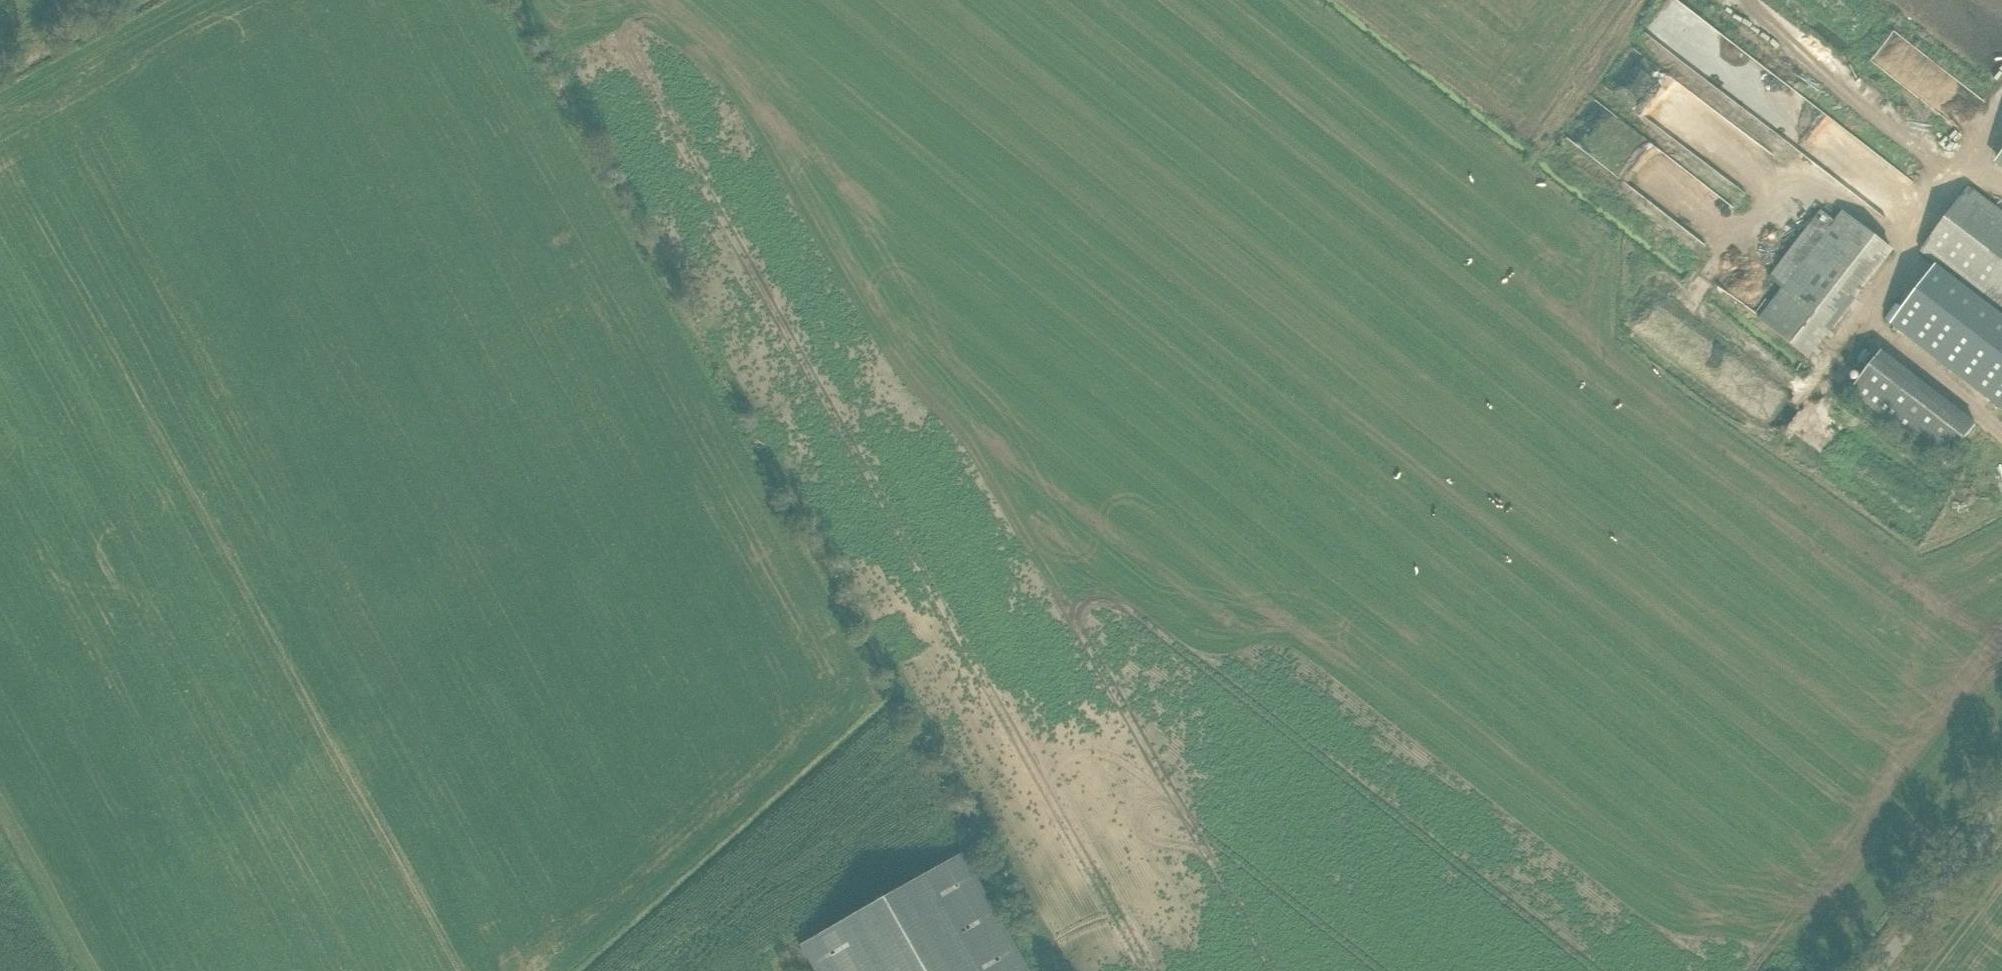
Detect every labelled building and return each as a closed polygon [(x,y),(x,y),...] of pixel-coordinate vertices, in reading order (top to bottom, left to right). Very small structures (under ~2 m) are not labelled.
[(1650,25),(1711,63),(1729,34),(1674,0),(1666,0),(1650,25)] [(1758,1),(1756,0),(1713,0),(1747,20),(1758,1)] [(1752,188),(1776,156),(1629,49),(1605,81),(1752,188)] [(1993,153),(2001,160),(2001,142),(1993,153)] [(1969,185),(1918,251),(2001,315),(2001,210),(1969,185)] [(1834,221),(1830,225),(1881,265),(1893,250),(1842,210),(1834,221)] [(1781,287),(1757,319),(1809,359),(1833,327),(1781,287)] [(1981,429),(1883,352),(1845,399),(1943,476),(1981,429)] [(962,847),(796,936),(814,970),(1029,970),(962,847)]
